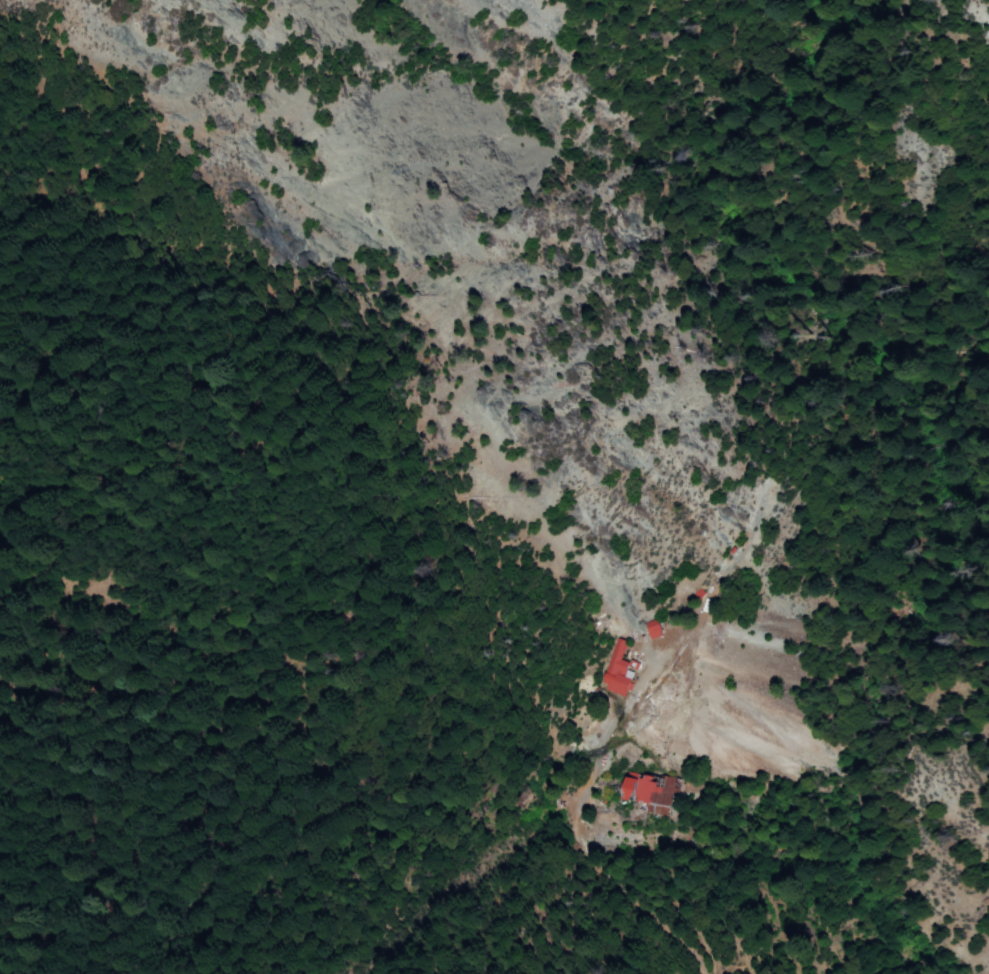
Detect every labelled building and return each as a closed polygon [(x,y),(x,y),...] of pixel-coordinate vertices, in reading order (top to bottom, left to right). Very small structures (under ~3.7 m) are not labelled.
[(660,637),(658,621),(646,622),(647,638),(660,637)] [(599,688),(627,696),(638,662),(622,657),(627,641),(615,637),(599,688)] [(623,800),(646,803),(645,812),(671,816),(677,779),(627,771),(623,800)]
